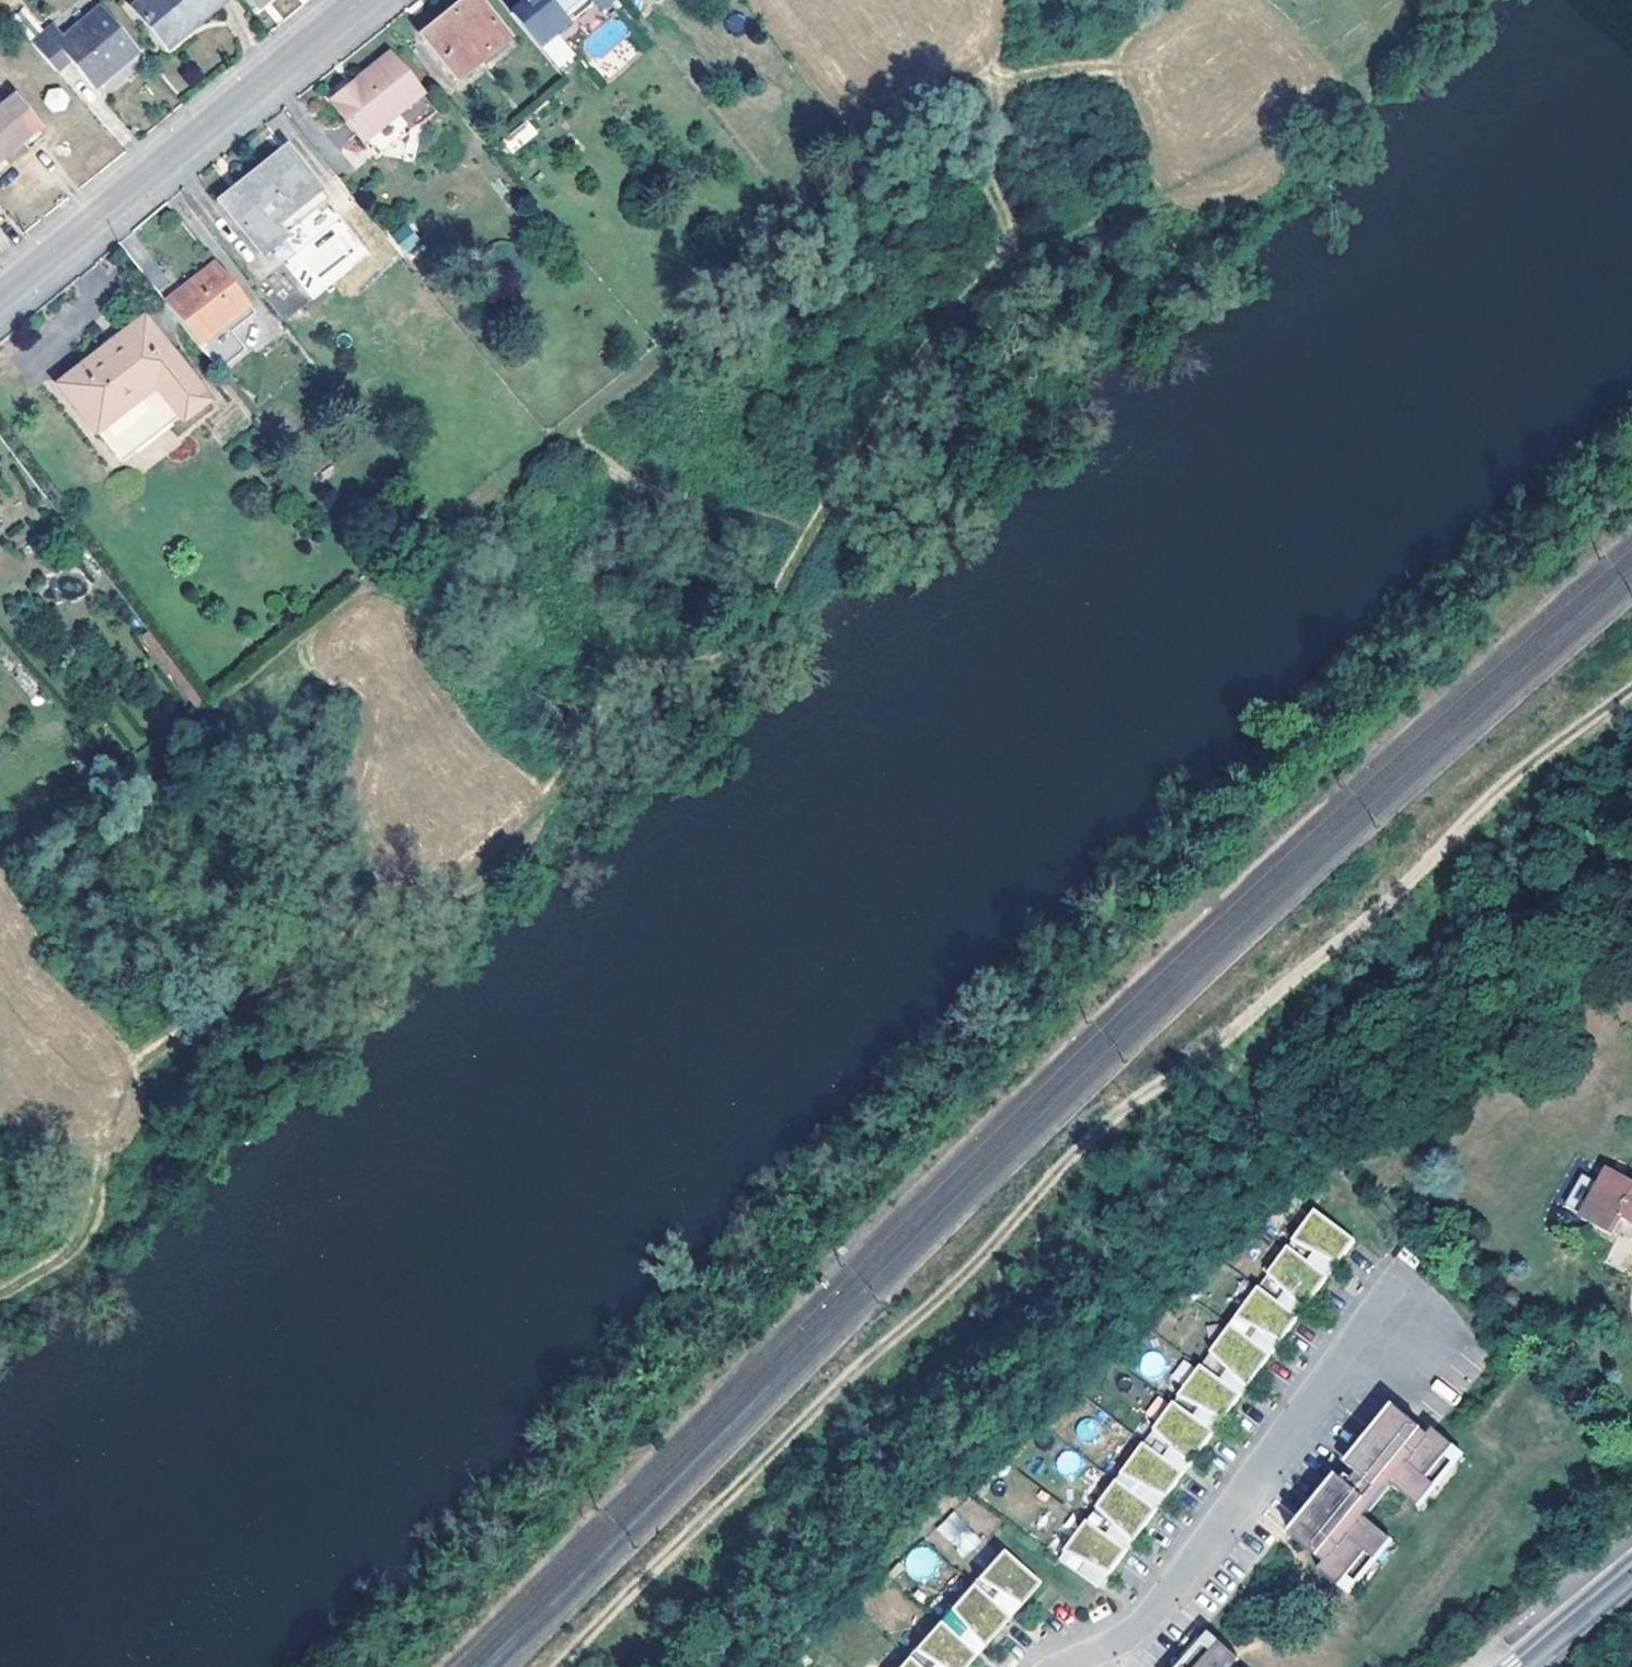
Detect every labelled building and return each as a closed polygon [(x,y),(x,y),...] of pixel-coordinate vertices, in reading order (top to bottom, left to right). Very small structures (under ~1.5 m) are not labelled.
[(135,6),(168,45),(224,0),(142,0),(135,6)] [(255,10),(267,0),(248,0),(255,10)] [(474,0),(469,0),(422,38),(455,79),(506,38),(474,0)] [(536,12),(551,0),(526,0),(536,12)] [(103,6),(72,30),(108,76),(140,52),(103,6)] [(593,29),(601,49),(627,39),(620,19),(593,29)] [(93,87),(108,76),(72,30),(62,37),(53,26),(31,43),(55,72),(71,61),(93,87)] [(560,35),(543,46),(556,69),(574,58),(560,35)] [(419,94),(389,57),(331,103),(361,140),(396,113),(419,94)] [(68,100),(65,96),(54,97),(49,108),(53,112),(64,110),(68,100)] [(0,109),(0,161),(22,144),(28,151),(41,140),(35,132),(38,128),(14,98),(0,109)] [(396,113),(361,140),(377,160),(411,133),(396,113)] [(512,154),(539,134),(528,119),(501,139),(512,154)] [(286,151),(241,186),(247,194),(225,211),(259,254),(281,238),(272,226),(290,210),(317,189),(286,151)] [(247,194),(241,186),(233,193),(230,190),(217,201),(225,211),(247,194)] [(272,226),(281,238),(300,222),(290,210),(272,226)] [(212,265),(164,303),(179,323),(217,371),(244,351),(224,325),(246,307),(212,265)] [(284,266),(255,286),(283,322),(311,301),(284,266)] [(179,323),(164,303),(142,321),(156,340),(179,323)] [(142,321),(57,387),(117,464),(176,418),(179,423),(206,402),(156,340),(142,321)] [(1612,1173),(1582,1217),(1610,1235),(1621,1219),(1631,1225),(1631,1187),(1612,1173)] [(1313,1211),(1057,1558),(1098,1587),(1120,1556),(1146,1521),(1177,1480),(1200,1448),(1226,1412),(1261,1365),(1290,1326),(1321,1285),(1346,1250),(1353,1240),(1313,1211)] [(1337,1478),(1289,1536),(1322,1563),(1317,1569),(1345,1593),(1389,1539),(1360,1515),(1387,1483),(1416,1506),(1460,1452),(1431,1429),(1426,1435),(1394,1409),(1346,1466),(1355,1473),(1350,1479),(1345,1485),(1337,1478)] [(1099,1439),(1098,1420),(1077,1421),(1078,1439),(1099,1439)] [(1072,1479),(1084,1460),(1066,1449),(1054,1469),(1072,1479)] [(958,1510),(938,1523),(959,1558),(980,1545),(958,1510)] [(897,1666),(963,1666),(965,1664),(995,1630),(1028,1593),(1037,1582),(1000,1550),(897,1666)] [(1210,1635),(1182,1666),(1233,1666),(1232,1666),(1238,1660),(1210,1635)]
